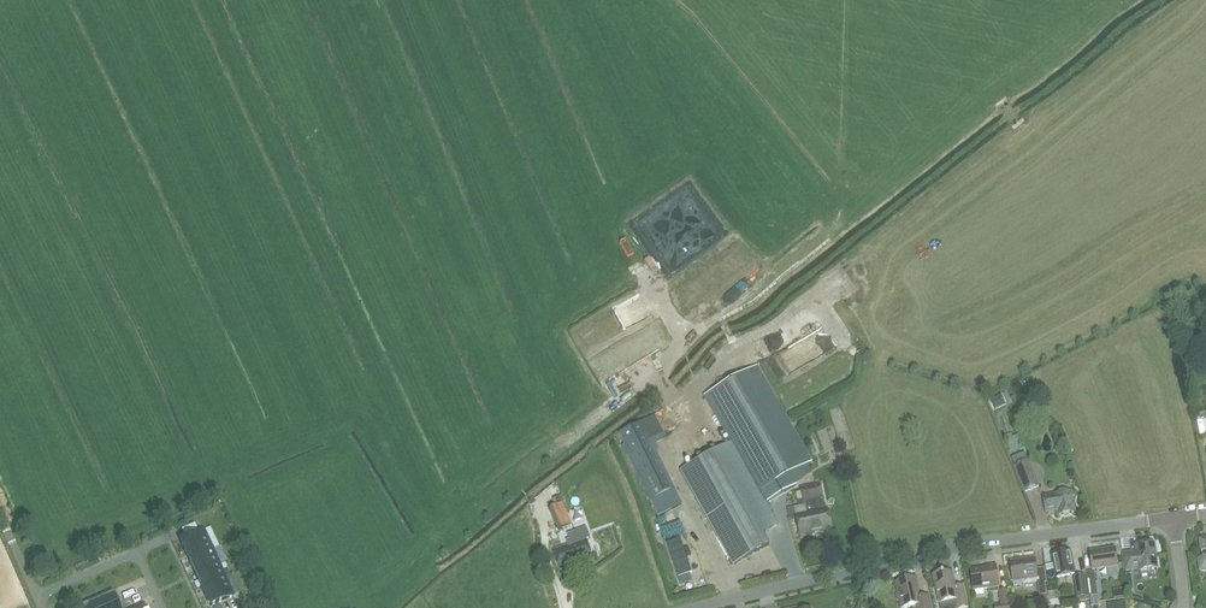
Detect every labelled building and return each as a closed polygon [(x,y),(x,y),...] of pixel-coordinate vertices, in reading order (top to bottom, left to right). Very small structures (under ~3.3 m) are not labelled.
[(687,305),(752,257),(741,242),(709,266),(676,291),(687,305)] [(620,357),(606,370),(615,381),(625,372),(624,372),(630,367),(620,357)] [(797,486),(795,482),(806,476),(801,468),(810,463),(757,366),(706,394),(733,442),(682,470),(734,565),(769,545),(762,533),(778,524),(766,502),(797,486)] [(993,409),(999,406),(995,397),(988,400),(993,409)] [(663,432),(655,415),(617,434),(650,500),(672,490),(647,440),(663,432)] [(1074,452),(1062,427),(1056,430),(1067,455),(1074,452)] [(1004,436),(1008,446),(1007,446),(1010,452),(1018,448),(1016,443),(1020,441),(1017,434),(1012,437),(1010,433),(1004,436)] [(1040,486),(1030,460),(1028,461),(1025,452),(1011,458),(1014,466),(1013,466),(1023,492),(1040,486)] [(829,531),(830,528),(831,528),(827,509),(825,509),(823,499),(820,484),(801,489),(805,506),(794,508),(800,534),(822,530),(824,532),(829,531)] [(1075,512),(1072,492),(1054,495),(1043,497),(1045,510),(1056,508),(1057,515),(1075,512)] [(548,508),(558,530),(572,524),(567,514),(570,513),(564,502),(561,495),(546,501),(549,508),(548,508)] [(178,523),(181,529),(188,525),(185,519),(178,523)] [(596,530),(596,521),(582,521),(582,530),(596,530)] [(180,540),(189,560),(213,549),(204,530),(180,540)] [(560,570),(593,558),(585,538),(553,550),(560,570)] [(1139,570),(1157,568),(1154,543),(1136,546),(1137,552),(1123,554),(1125,570),(1139,569),(1139,570)] [(707,544),(702,546),(709,562),(714,560),(707,544)] [(213,549),(189,560),(195,573),(219,563),(213,549)] [(1115,549),(1090,552),(1092,569),(1117,566),(1115,549)] [(1064,552),(1052,555),(1056,573),(1061,572),(1062,576),(1074,574),(1070,555),(1065,556),(1064,552)] [(1037,581),(1034,559),(1011,562),(1013,581),(1021,579),(1021,581),(1023,583),(1037,581)] [(225,576),(219,563),(195,573),(201,587),(225,576)] [(971,569),(973,590),(988,588),(988,593),(999,592),(1000,605),(994,605),(994,607),(1010,607),(1008,590),(999,591),(995,565),(985,566),(985,567),(971,569)] [(1097,598),(1094,571),(1086,572),(1090,598),(1097,598)] [(933,575),(939,603),(955,600),(957,607),(963,607),(968,607),(963,586),(955,588),(952,572),(943,574),(943,573),(933,575)] [(1089,599),(1085,575),(1073,577),(1075,601),(1089,599)] [(201,587),(210,607),(234,596),(225,576),(201,587)] [(895,582),(898,594),(896,594),(897,600),(899,600),(901,607),(902,607),(916,605),(916,607),(931,607),(929,596),(920,598),(916,578),(895,582)] [(1044,583),(1038,584),(1040,603),(1047,602),(1044,583)] [(64,600),(87,588),(85,584),(73,590),(72,587),(60,592),(64,600)] [(113,590),(90,600),(93,607),(122,607),(113,590)] [(1125,591),(1112,593),(1114,601),(1126,599),(1125,591)] [(1097,598),(1090,598),(1091,606),(1098,605),(1097,598)]
